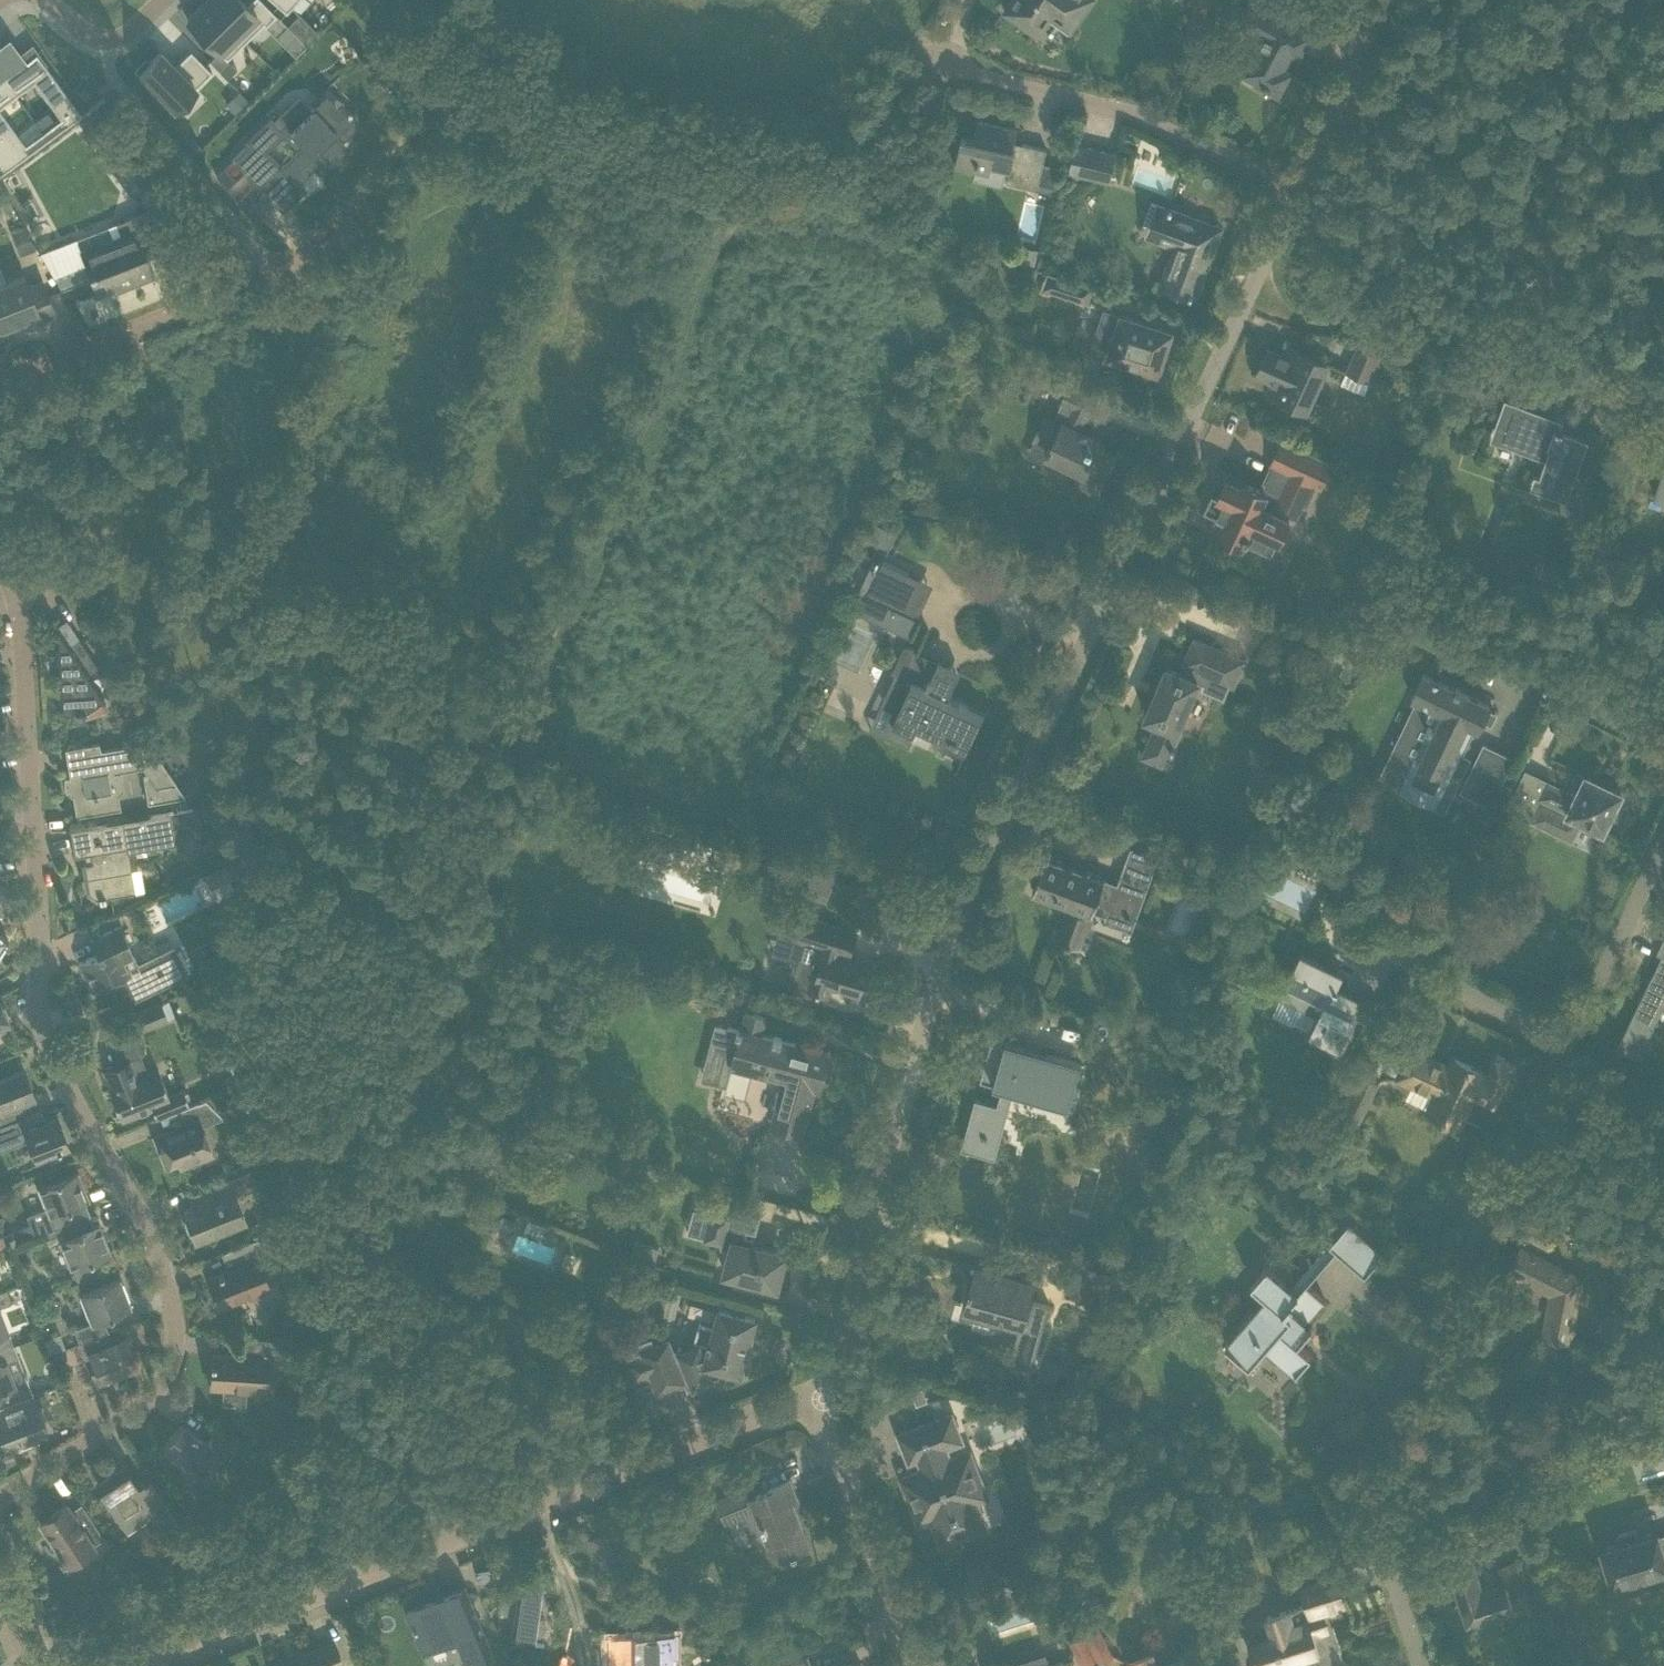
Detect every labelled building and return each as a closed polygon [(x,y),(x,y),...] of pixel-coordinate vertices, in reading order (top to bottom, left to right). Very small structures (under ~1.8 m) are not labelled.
[(187,18),(226,58),(245,39),(206,0),(205,0),(187,18)] [(245,39),(263,22),(265,24),(276,14),(262,0),(250,0),(247,3),(243,0),(206,0),(245,39)] [(285,11),(295,0),(273,0),(285,11)] [(696,6),(710,9),(711,0),(698,0),(696,6)] [(729,13),(738,15),(741,2),(733,0),(732,0),(729,13)] [(1004,10),(1038,34),(1055,10),(1075,24),(1092,0),(1012,0),(1004,10)] [(741,2),(738,15),(747,17),(750,4),(741,2)] [(1310,35),(1254,4),(1245,20),(1266,31),(1248,64),(1261,71),(1256,80),(1264,85),(1263,87),(1269,90),(1270,88),(1279,93),(1290,72),(1283,68),(1292,51),(1299,55),(1310,35)] [(775,9),(772,22),(781,24),(783,11),(775,9)] [(0,46),(0,72),(16,93),(33,80),(60,117),(66,124),(81,113),(36,52),(24,60),(9,40),(0,46)] [(146,58),(136,68),(152,84),(174,107),(211,71),(190,49),(178,61),(179,62),(175,66),(160,51),(150,60),(147,58),(146,58)] [(230,61),(220,71),(226,77),(236,68),(230,61)] [(16,93),(0,72),(0,104),(16,93)] [(238,90),(225,103),(235,112),(248,100),(238,90)] [(244,140),(243,141),(244,142),(245,141),(247,143),(231,159),(232,159),(232,160),(234,158),(244,168),(242,170),(243,171),(248,167),(259,178),(254,182),(255,182),(271,199),(275,194),(282,201),(286,197),(290,201),(304,187),(293,176),(314,156),(325,166),(326,165),(324,162),(343,143),(333,133),(343,123),(319,99),(310,109),(303,102),(280,125),(271,116),(273,114),(275,112),(274,111),(272,113),(270,115),(244,140)] [(16,161),(30,150),(25,143),(0,109),(0,140),(16,161)] [(60,117),(42,130),(48,137),(66,124),(60,117)] [(961,136),(955,165),(975,170),(973,178),(989,182),(993,165),(1010,169),(1007,181),(1037,189),(1047,148),(1023,143),(1022,147),(1014,145),(1017,129),(977,120),(973,138),(961,136)] [(109,132),(94,143),(110,164),(132,149),(116,127),(109,132)] [(42,130),(25,143),(30,150),(48,137),(42,130)] [(2,171),(16,161),(0,140),(0,169),(2,171)] [(142,141),(132,149),(153,178),(166,168),(142,141)] [(1110,180),(1111,174),(1116,152),(1075,142),(1069,171),(1110,180)] [(132,149),(110,164),(131,193),(153,178),(132,149)] [(1160,204),(1151,229),(1164,234),(1178,239),(1162,284),(1195,297),(1221,226),(1160,204)] [(117,288),(154,274),(144,247),(158,242),(146,210),(116,222),(121,235),(98,244),(101,252),(84,259),(97,291),(115,284),(117,288)] [(23,224),(10,229),(19,254),(37,247),(23,224)] [(1011,242),(1008,257),(1031,262),(1034,263),(1038,247),(1011,242)] [(1318,265),(1323,255),(1312,250),(1307,261),(1318,265)] [(1088,303),(1093,287),(1047,272),(1042,288),(1088,303)] [(8,323),(7,321),(16,318),(16,320),(22,318),(24,324),(54,312),(41,280),(28,286),(23,274),(0,284),(0,334),(5,332),(3,325),(8,323)] [(1104,308),(1092,343),(1094,343),(1117,351),(1115,357),(1159,372),(1172,330),(1121,313),(1121,314),(1104,308)] [(1356,344),(1340,382),(1341,382),(1364,392),(1380,354),(1356,344)] [(1268,347),(1256,372),(1270,378),(1265,389),(1301,407),(1323,359),(1303,350),(1300,356),(1286,350),(1284,354),(1268,347)] [(1045,416),(1034,439),(1052,447),(1048,454),(1086,472),(1081,483),(1099,491),(1117,454),(1099,446),(1101,440),(1079,430),(1086,414),(1088,415),(1095,398),(1087,395),(1090,388),(1062,375),(1055,391),(1065,396),(1053,420),(1045,416)] [(1551,415),(1507,399),(1501,416),(1507,418),(1501,436),(1547,453),(1536,483),(1563,493),(1575,459),(1582,439),(1562,431),(1563,429),(1556,426),(1558,420),(1551,417),(1551,415)] [(1649,456),(1644,471),(1659,477),(1653,494),(1663,497),(1663,438),(1657,435),(1649,456)] [(1331,464),(1300,450),(1291,471),(1278,465),(1265,492),(1244,482),(1242,485),(1226,477),(1218,495),(1212,492),(1204,509),(1218,516),(1211,530),(1242,545),(1246,537),(1248,538),(1251,533),(1248,532),(1254,520),(1261,524),(1258,530),(1279,540),(1290,518),(1294,520),(1302,503),(1307,505),(1316,484),(1320,486),(1331,464)] [(867,586),(878,559),(862,552),(851,580),(867,586)] [(881,560),(865,594),(892,606),(908,572),(881,560)] [(63,650),(58,650),(62,711),(75,710),(80,718),(84,717),(82,711),(101,698),(103,699),(104,699),(88,675),(99,668),(79,637),(67,644),(66,645),(65,645),(64,646),(64,647),(63,649),(63,650)] [(883,695),(882,697),(903,707),(896,722),(891,720),(890,722),(892,722),(886,734),(885,733),(884,735),(908,746),(915,731),(914,730),(918,722),(950,737),(949,738),(957,742),(958,741),(966,745),(964,749),(966,750),(984,712),(948,695),(959,672),(949,667),(903,646),(892,670),(891,669),(889,672),(893,674),(892,675),(893,675),(884,695),(883,695)] [(1145,716),(1156,721),(1141,755),(1166,765),(1181,729),(1178,728),(1201,675),(1207,678),(1208,675),(1234,686),(1246,658),(1219,647),(1210,667),(1192,659),(1185,674),(1167,666),(1145,716)] [(1394,747),(1382,773),(1400,782),(1398,786),(1443,808),(1468,757),(1460,753),(1473,726),(1476,728),(1476,729),(1477,729),(1482,719),(1490,722),(1496,710),(1488,706),(1489,703),(1424,672),(1412,697),(1413,698),(1414,697),(1432,706),(1431,707),(1432,707),(1433,706),(1436,708),(1421,740),(1417,748),(1413,756),(1394,747)] [(73,775),(63,776),(66,790),(72,795),(76,815),(98,811),(120,808),(118,794),(110,788),(108,772),(142,766),(147,773),(143,777),(147,802),(184,795),(148,741),(100,749),(98,742),(86,744),(64,748),(68,767),(72,766),(73,775)] [(1482,741),(1459,788),(1463,790),(1491,804),(1514,756),(1482,741)] [(1567,790),(1547,780),(1538,798),(1545,802),(1540,813),(1576,830),(1581,819),(1602,830),(1621,792),(1585,774),(1577,771),(1567,790)] [(200,806),(204,821),(216,818),(212,803),(200,806)] [(92,825),(70,829),(74,855),(88,853),(90,862),(83,863),(88,892),(96,898),(98,897),(99,900),(105,899),(105,896),(110,895),(134,891),(130,869),(126,870),(129,866),(128,859),(124,856),(122,847),(174,838),(171,825),(200,820),(192,808),(169,812),(92,825)] [(643,820),(641,828),(649,831),(651,826),(652,822),(643,820)] [(1033,887),(1032,888),(1071,902),(1069,908),(1068,908),(1058,937),(1065,940),(1065,941),(1070,944),(1071,942),(1078,944),(1090,909),(1092,910),(1093,908),(1092,908),(1095,900),(1108,904),(1108,906),(1109,907),(1110,906),(1134,915),(1134,916),(1136,916),(1148,884),(1146,883),(1121,874),(1120,873),(1119,875),(1117,882),(1104,877),(1105,876),(1044,854),(1044,856),(1042,861),(1038,860),(1031,880),(1035,882),(1033,887)] [(238,855),(203,872),(209,886),(245,869),(238,855)] [(1212,859),(1208,869),(1227,875),(1229,869),(1230,866),(1225,864),(1212,859)] [(798,961),(792,982),(809,987),(808,989),(827,995),(831,981),(842,984),(841,985),(875,995),(883,970),(847,959),(855,931),(805,916),(793,959),(798,961)] [(105,949),(79,962),(92,990),(111,981),(121,1001),(116,1003),(117,1004),(119,1003),(120,1005),(187,973),(186,971),(190,969),(179,947),(139,966),(120,925),(98,935),(105,949)] [(1300,952),(1290,972),(1278,997),(1317,1016),(1308,1034),(1339,1049),(1351,1024),(1349,1023),(1361,998),(1336,985),(1342,972),(1300,952)] [(1656,980),(1651,977),(1617,1046),(1639,1056),(1663,1004),(1663,964),(1656,980)] [(10,1022),(7,1016),(7,1011),(4,1004),(0,1002),(0,1001),(0,1027),(10,1022)] [(131,1012),(136,1025),(151,1020),(152,1024),(167,1018),(160,1001),(131,1012)] [(830,1050),(809,1044),(760,1031),(764,1015),(746,1010),(741,1028),(719,1022),(710,1057),(732,1063),(731,1066),(783,1079),(771,1121),(802,1129),(813,1087),(820,1089),(830,1050)] [(993,1148),(1002,1117),(1005,1118),(1010,1098),(1009,1098),(1012,1087),(1034,1093),(1034,1094),(1048,1098),(1053,1082),(1073,1088),(1081,1062),(1046,1052),(1045,1056),(1020,1049),(1022,1045),(1005,1040),(1004,1044),(991,1040),(987,1053),(992,1054),(986,1078),(1003,1082),(997,1103),(975,1097),(961,1147),(976,1151),(977,1147),(992,1152),(993,1148)] [(1411,1048),(1397,1078),(1416,1087),(1433,1095),(1427,1108),(1460,1124),(1464,1115),(1484,1124),(1493,1105),(1494,1105),(1513,1065),(1495,1057),(1486,1075),(1450,1058),(1446,1067),(1426,1058),(1427,1056),(1411,1048)] [(155,1118),(176,1110),(189,1105),(182,1088),(168,1094),(158,1069),(133,1079),(125,1059),(102,1068),(110,1088),(109,1089),(120,1118),(151,1105),(155,1118)] [(0,1077),(0,1125),(27,1114),(27,1113),(26,1113),(26,1114),(22,1115),(18,1104),(34,1097),(23,1068),(0,1077)] [(1361,1074),(1339,1120),(1355,1128),(1376,1086),(1378,1081),(1361,1074)] [(182,1124),(154,1135),(165,1164),(178,1159),(180,1166),(201,1157),(211,1153),(200,1126),(224,1116),(205,1098),(189,1105),(176,1110),(182,1124)] [(1322,1116),(1334,1122),(1342,1106),(1330,1100),(1322,1116)] [(18,1140),(18,1139),(26,1135),(35,1159),(68,1146),(57,1117),(44,1122),(39,1109),(27,1113),(27,1114),(0,1125),(0,1147),(18,1140)] [(498,1120),(497,1129),(520,1134),(522,1125),(498,1120)] [(47,1213),(28,1220),(30,1223),(34,1235),(44,1232),(55,1227),(82,1216),(77,1204),(89,1199),(78,1170),(63,1176),(58,1163),(45,1169),(50,1181),(37,1186),(47,1213)] [(213,1184),(210,1190),(191,1198),(194,1206),(184,1210),(186,1216),(184,1217),(185,1224),(187,1230),(191,1236),(193,1235),(195,1239),(221,1229),(219,1223),(242,1214),(234,1194),(251,1187),(253,1182),(251,1174),(245,1172),(213,1184)] [(1654,1203),(1663,1208),(1663,1181),(1654,1203)] [(731,1208),(729,1215),(712,1210),(705,1238),(722,1243),(721,1247),(732,1250),(725,1273),(727,1274),(727,1273),(742,1277),(741,1281),(759,1286),(760,1282),(776,1286),(775,1286),(777,1287),(786,1254),(784,1253),(784,1254),(753,1246),(755,1237),(746,1235),(747,1230),(756,1232),(760,1216),(731,1208)] [(261,1235),(281,1227),(279,1212),(255,1222),(261,1235)] [(503,1213),(499,1223),(512,1228),(516,1218),(503,1213)] [(55,1227),(44,1232),(49,1244),(60,1239),(73,1272),(76,1280),(92,1274),(87,1262),(110,1253),(99,1224),(87,1229),(82,1216),(55,1227)] [(30,1223),(21,1227),(25,1239),(34,1235),(30,1223)] [(1382,1254),(1366,1239),(1347,1223),(1329,1244),(1364,1275),(1382,1254)] [(281,1227),(261,1235),(250,1240),(229,1248),(236,1264),(207,1276),(219,1305),(252,1292),(254,1296),(270,1290),(257,1257),(283,1246),(281,1227)] [(636,1240),(632,1254),(656,1262),(660,1246),(636,1240)] [(1521,1248),(1509,1272),(1550,1292),(1543,1335),(1570,1339),(1579,1276),(1521,1248)] [(970,1291),(966,1307),(1022,1323),(1017,1339),(1037,1344),(1039,1344),(1050,1305),(1033,1300),(1033,1303),(1028,1301),(1029,1301),(1028,1301),(1034,1282),(1015,1277),(1016,1270),(1015,1270),(1013,1276),(997,1272),(998,1269),(991,1267),(990,1270),(977,1266),(971,1285),(970,1285),(969,1291),(970,1291)] [(1324,1299),(1308,1284),(1305,1283),(1297,1293),(1265,1266),(1251,1284),(1265,1296),(1225,1343),(1232,1349),(1249,1364),(1266,1345),(1296,1371),(1311,1353),(1292,1337),(1324,1299)] [(120,1277),(99,1285),(79,1293),(90,1322),(73,1328),(79,1342),(107,1330),(103,1318),(131,1306),(120,1277)] [(11,1302),(7,1290),(0,1292),(0,1306),(11,1302)] [(651,1335),(623,1346),(628,1359),(623,1361),(632,1382),(636,1380),(640,1390),(655,1384),(649,1368),(676,1357),(688,1388),(720,1375),(722,1366),(741,1371),(746,1352),(750,1354),(752,1348),(751,1347),(752,1341),(753,1341),(755,1335),(751,1334),(755,1316),(744,1313),(745,1310),(733,1306),(732,1310),(721,1307),(711,1343),(708,1342),(709,1340),(708,1340),(708,1341),(695,1338),(695,1339),(695,1340),(695,1342),(673,1350),(669,1340),(655,1345),(651,1335)] [(13,1344),(0,1310),(0,1349),(13,1344)] [(112,1342),(107,1330),(79,1342),(86,1362),(95,1383),(136,1367),(124,1337),(112,1342)] [(49,1353),(64,1347),(59,1333),(44,1339),(49,1353)] [(296,1340),(271,1338),(249,1337),(248,1356),(213,1354),(211,1385),(222,1386),(221,1403),(243,1404),(244,1387),(264,1388),(266,1358),(299,1360),(296,1340)] [(0,1349),(0,1392),(15,1386),(5,1361),(18,1356),(13,1344),(0,1349)] [(922,1386),(911,1390),(916,1404),(927,1400),(922,1386)] [(0,1420),(0,1454),(1,1456),(25,1446),(22,1440),(46,1431),(43,1423),(47,1422),(41,1407),(37,1409),(32,1393),(16,1399),(0,1406),(0,1419),(0,1420)] [(952,1414),(920,1426),(899,1434),(909,1461),(919,1457),(924,1469),(902,1478),(919,1522),(932,1518),(941,1544),(974,1531),(964,1505),(987,1497),(970,1452),(950,1460),(945,1447),(962,1441),(952,1414)] [(234,1443),(232,1442),(214,1428),(205,1441),(181,1423),(162,1448),(200,1477),(218,1453),(224,1457),(234,1443)] [(123,1467),(98,1484),(127,1528),(151,1513),(162,1530),(177,1520),(147,1475),(134,1483),(123,1467)] [(752,1486),(718,1501),(728,1525),(757,1513),(768,1541),(772,1540),(780,1560),(792,1556),(792,1557),(798,1555),(797,1554),(809,1549),(801,1528),(803,1527),(791,1498),(796,1496),(790,1481),(755,1495),(752,1486)] [(40,1522),(67,1563),(94,1545),(93,1544),(104,1537),(84,1507),(73,1515),(66,1504),(40,1522)] [(1660,1535),(1658,1531),(1638,1537),(1636,1529),(1618,1534),(1621,1542),(1601,1548),(1612,1585),(1663,1570),(1663,1534),(1660,1535)] [(598,1536),(586,1541),(595,1565),(607,1560),(598,1536)] [(1473,1560),(1470,1561),(1449,1568),(1467,1622),(1514,1606),(1511,1599),(1526,1594),(1514,1559),(1499,1564),(1505,1583),(1483,1590),(1473,1560)] [(1273,1635),(1250,1643),(1257,1665),(1267,1665),(1300,1655),(1302,1661),(1319,1656),(1317,1650),(1323,1648),(1317,1631),(1326,1629),(1321,1614),(1317,1616),(1316,1611),(1343,1602),(1333,1571),(1303,1588),(1308,1605),(1303,1607),(1302,1605),(1267,1616),(1273,1635)] [(523,1585),(517,1633),(536,1635),(536,1634),(541,1634),(545,1631),(546,1627),(547,1626),(546,1621),(543,1617),(538,1615),(542,1588),(523,1585)] [(492,1655),(473,1608),(465,1588),(408,1611),(425,1653),(461,1639),(471,1663),(492,1655)] [(62,1606),(48,1615),(53,1623),(67,1614),(62,1606)] [(781,1607),(763,1614),(767,1627),(786,1620),(781,1607)] [(1096,1625),(1083,1632),(1097,1662),(1111,1656),(1096,1625)] [(608,1635),(609,1665),(675,1665),(675,1654),(672,1654),(672,1646),(675,1646),(674,1635),(664,1635),(664,1636),(642,1636),(642,1634),(644,1633),(644,1631),(608,1635)] [(1083,1632),(1069,1638),(1083,1665),(1089,1665),(1097,1662),(1083,1632)] [(785,1663),(780,1665),(781,1665),(810,1665),(806,1655),(785,1663)] [(1150,1656),(1128,1664),(1129,1665),(1154,1665),(1150,1656)] [(1063,1661),(1048,1665),(1045,1658),(1019,1665),(1065,1665),(1063,1661)]
